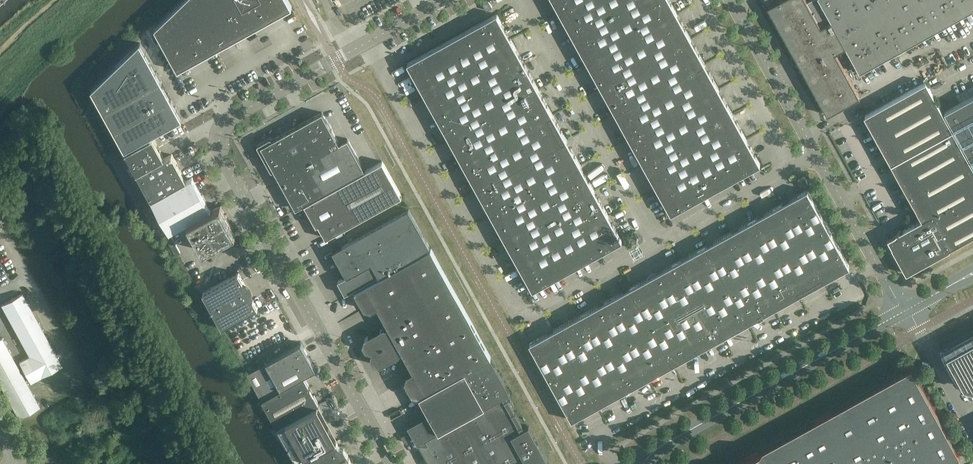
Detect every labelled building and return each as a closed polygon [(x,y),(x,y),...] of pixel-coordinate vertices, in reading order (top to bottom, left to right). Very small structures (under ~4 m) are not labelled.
[(292,8),(292,7),(288,0),(184,0),(154,28),(154,29),(177,71),(178,71),(292,8)] [(611,0),(552,0),(670,214),(671,214),(672,214),(716,190),(611,0)] [(700,55),(670,0),(611,0),(716,190),(760,165),(760,164),(700,55)] [(972,9),(972,0),(810,0),(807,2),(806,0),(780,0),(768,7),(827,115),(860,97),(836,53),(846,47),(860,72),(972,9)] [(487,10),(492,7),(488,1),(483,4),(487,10)] [(622,240),(562,131),(497,14),(496,14),(452,38),(577,266),(622,242),(622,241),(622,240)] [(577,266),(452,38),(408,63),(407,63),(407,64),(532,290),(533,290),(577,266)] [(182,119),(157,74),(140,43),(139,43),(91,90),(91,91),(124,151),(125,151),(182,120),(182,119)] [(953,130),(926,81),(864,116),(891,164),(922,220),(895,234),(896,235),(887,239),(892,247),(906,274),(950,250),(949,249),(972,236),(972,167),(953,130)] [(944,112),(972,164),(972,96),(944,112)] [(365,171),(348,139),(339,143),(322,112),(272,140),(271,137),(257,145),(272,172),(274,170),(296,209),(305,204),(365,171)] [(165,158),(161,151),(153,137),(125,153),(137,174),(165,158)] [(172,154),(165,158),(137,174),(151,200),(186,181),(172,154)] [(326,238),(402,196),(382,161),(365,171),(305,204),(316,226),(318,224),(326,238)] [(211,210),(192,177),(186,181),(151,200),(170,233),(188,223),(211,210)] [(808,183),(804,177),(798,180),(801,186),(808,183)] [(828,228),(807,191),(807,190),(806,190),(781,204),(803,242),(828,228)] [(803,242),(781,204),(756,218),(778,256),(803,242)] [(236,233),(221,206),(220,205),(211,210),(188,223),(203,251),(217,244),(218,247),(219,247),(219,246),(222,247),(226,245),(224,240),(236,233)] [(379,275),(430,247),(409,209),(342,246),(342,245),(332,251),(346,276),(338,281),(345,294),(379,275)] [(778,256),(756,218),(731,232),(752,270),(778,256)] [(849,266),(828,228),(803,242),(824,281),(849,267),(849,266)] [(752,270),(731,232),(706,246),(727,284),(752,270)] [(824,281),(803,242),(778,256),(799,295),(824,281)] [(727,284),(706,246),(681,260),(702,298),(727,284)] [(510,392),(431,249),(355,291),(365,309),(371,311),(378,307),(390,329),(384,327),(364,338),(363,345),(366,351),(372,352),(370,358),(373,364),(380,366),(400,355),(401,349),(413,371),(407,375),(405,381),(412,395),(419,397),(429,415),(408,427),(417,444),(428,444),(426,439),(506,395),(510,392)] [(799,295),(778,256),(752,270),(774,309),(799,295)] [(702,298),(681,260),(630,287),(651,326),(677,312),(702,298)] [(774,309),(752,270),(727,284),(749,323),(774,309)] [(212,310),(248,290),(238,273),(203,293),(212,310)] [(749,323),(727,284),(702,298),(723,337),(749,323)] [(651,326),(630,287),(605,301),(626,340),(651,326)] [(222,328),(258,308),(248,290),(212,310),(222,328)] [(0,339),(0,384),(3,389),(19,418),(40,407),(23,376),(26,374),(31,383),(62,366),(22,294),(2,305),(30,356),(19,362),(24,371),(21,372),(2,338),(0,339)] [(723,337),(702,298),(677,312),(698,351),(723,337)] [(626,340),(605,301),(580,315),(601,354),(626,340)] [(698,351),(677,312),(651,326),(673,365),(698,351)] [(601,354),(580,315),(554,329),(576,368),(601,354)] [(673,365),(651,326),(626,340),(648,379),(673,365)] [(576,368),(554,329),(530,343),(529,343),(529,344),(550,382),(576,368)] [(941,350),(945,357),(947,356),(964,387),(966,388),(966,389),(971,391),(972,389),(972,390),(972,333),(941,350)] [(648,379),(626,340),(601,354),(622,393),(648,379)] [(303,376),(315,369),(301,343),(266,363),(247,373),(262,399),(304,376),(303,376)] [(601,354),(576,368),(550,382),(571,420),(572,420),(573,420),(622,393),(601,354)] [(960,455),(911,367),(736,463),(944,463),(960,455)] [(319,404),(304,376),(262,399),(277,428),(318,405),(319,404)] [(529,426),(524,428),(506,395),(426,439),(428,444),(440,463),(550,463),(529,426)] [(318,405),(277,428),(296,463),(336,441),(337,440),(318,405)] [(411,439),(408,433),(401,437),(404,442),(411,439)] [(417,448),(412,439),(405,443),(410,452),(417,448)] [(344,448),(339,447),(336,441),(296,463),(297,463),(353,463),(344,448)]
